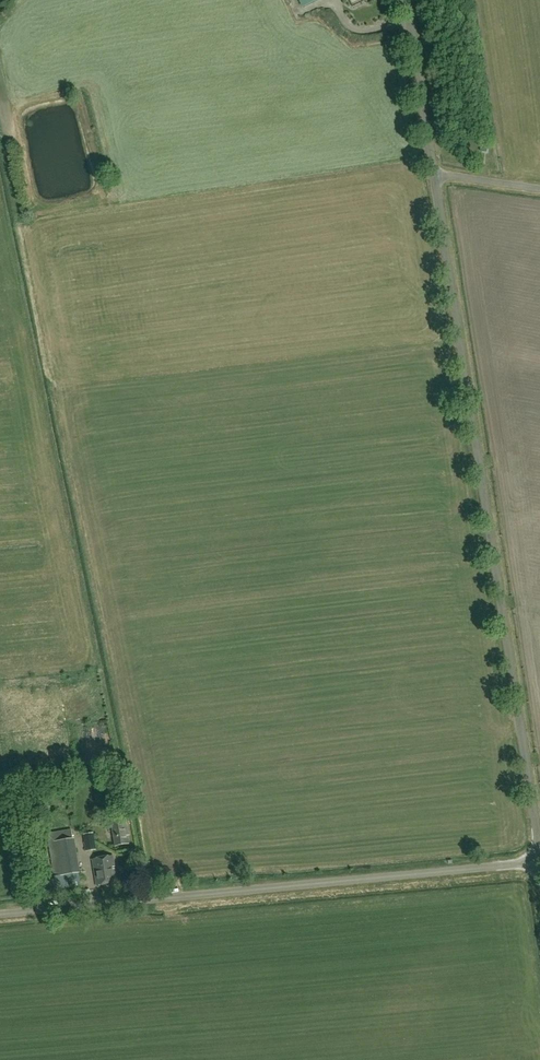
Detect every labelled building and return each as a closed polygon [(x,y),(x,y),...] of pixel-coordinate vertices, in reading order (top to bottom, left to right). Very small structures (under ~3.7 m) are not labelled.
[(128,819),(112,822),(116,846),(129,844),(128,835),(130,835),(128,819)] [(81,885),(72,830),(48,834),(55,879),(52,880),(51,875),(41,877),(42,882),(31,883),(32,892),(81,885)] [(86,851),(96,849),(93,833),(84,834),(86,851)] [(97,885),(117,882),(113,856),(93,859),(97,885)]
